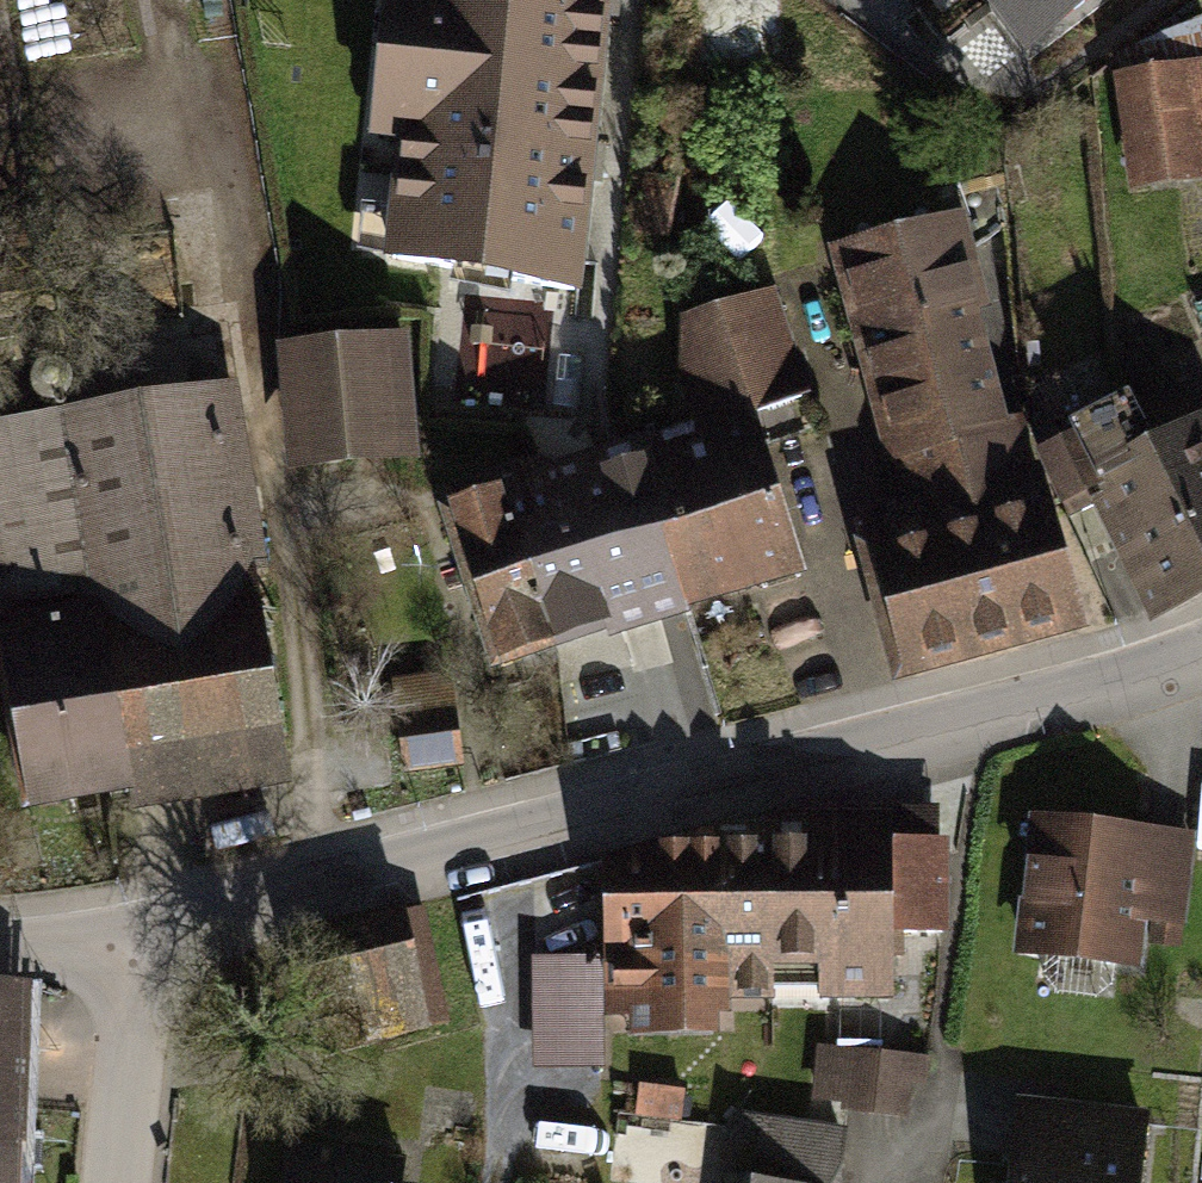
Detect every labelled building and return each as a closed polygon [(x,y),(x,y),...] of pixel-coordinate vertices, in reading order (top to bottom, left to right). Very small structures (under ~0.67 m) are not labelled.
[(406,60),(594,79),(603,0),(412,0),(406,60)] [(1031,49),(1097,0),(994,0),(1031,49)] [(594,79),(406,60),(399,139),(405,139),(393,257),(574,291),(594,79)] [(1179,76),(1126,84),(1140,178),(1193,170),(1179,76)] [(913,506),(1008,481),(962,308),(973,305),(951,225),(846,252),(913,506)] [(770,295),(692,321),(687,391),(702,439),(650,456),(675,534),(666,536),(682,598),(795,561),(760,448),(763,446),(756,420),(805,402),(770,295)] [(554,397),(551,311),(486,313),(488,399),(554,397)] [(379,344),(293,351),(302,462),(388,454),(379,344)] [(53,359),(44,360),(37,364),(32,371),(30,378),(31,387),(35,394),(42,399),(50,401),(58,400),(65,396),(70,389),(72,381),(71,373),(67,366),(61,361),(53,359)] [(1129,417),(1144,452),(1201,564),(1201,437),(1196,426),(1192,427),(1175,392),(1129,417)] [(222,395),(58,423),(86,588),(91,587),(95,611),(89,611),(5,626),(33,794),(218,763),(223,792),(265,785),(260,756),(282,752),(222,395)] [(1032,434),(1061,496),(1096,478),(1163,608),(1201,588),(1201,564),(1144,452),(1129,417),(1124,406),(1084,420),(1079,406),(1032,434)] [(65,573),(39,423),(0,430),(0,584),(65,573)] [(675,534),(650,456),(548,491),(568,541),(530,553),(554,637),(682,598),(666,536),(675,534)] [(568,541),(548,491),(544,481),(536,485),(531,472),(516,478),(519,490),(454,511),(500,655),(515,650),(517,657),(527,662),(549,655),(544,641),(554,637),(530,553),(568,541)] [(1028,476),(1008,481),(913,506),(870,518),(908,657),(1070,613),(1043,513),(1028,476)] [(450,711),(402,716),(408,765),(456,759),(450,711)] [(1146,834),(1039,821),(1024,948),(1131,961),(1137,913),(1146,834)] [(1188,838),(1146,834),(1137,913),(1178,918),(1188,838)] [(888,988),(888,930),(887,851),(887,844),(770,845),(771,991),(771,1000),(821,1000),(821,989),(888,988)] [(719,992),(771,991),(770,845),(712,846),(713,865),(714,956),(718,956),(719,992)] [(940,851),(887,851),(888,930),(941,929),(940,851)] [(719,1007),(719,992),(718,956),(714,956),(713,865),(647,866),(647,879),(613,879),(615,1008),(719,1007)] [(399,917),(358,927),(383,1032),(425,1022),(399,917)] [(1152,917),(1150,940),(1179,943),(1181,919),(1152,917)] [(326,1046),(383,1032),(358,927),(300,940),(326,1046)] [(532,1068),(603,1066),(601,954),(530,955),(532,1068)] [(910,1056),(851,1050),(851,1055),(847,1087),(846,1106),(905,1112),(908,1081),(910,1056)] [(847,1087),(851,1055),(820,1052),(817,1084),(847,1087)] [(929,1058),(910,1056),(908,1081),(927,1083),(929,1058)] [(683,1090),(640,1085),(637,1114),(680,1120),(683,1090)] [(1025,1110),(1017,1182),(1129,1182),(1131,1164),(1138,1165),(1143,1122),(1025,1110)] [(731,1182),(835,1182),(842,1137),(823,1134),(819,1160),(773,1153),(776,1128),(744,1123),(736,1181),(731,1181),(731,1182)] [(289,1147),(284,1182),(398,1182),(401,1163),(289,1147)]
